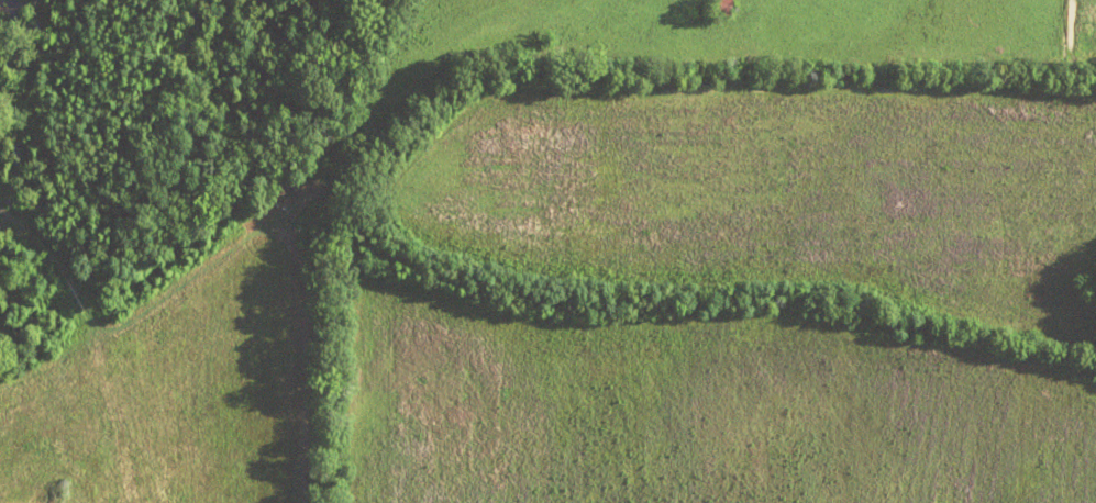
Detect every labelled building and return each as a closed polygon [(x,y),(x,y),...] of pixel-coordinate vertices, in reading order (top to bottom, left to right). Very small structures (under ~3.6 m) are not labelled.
[(713,15),(730,15),(730,0),(713,0),(713,15)]
